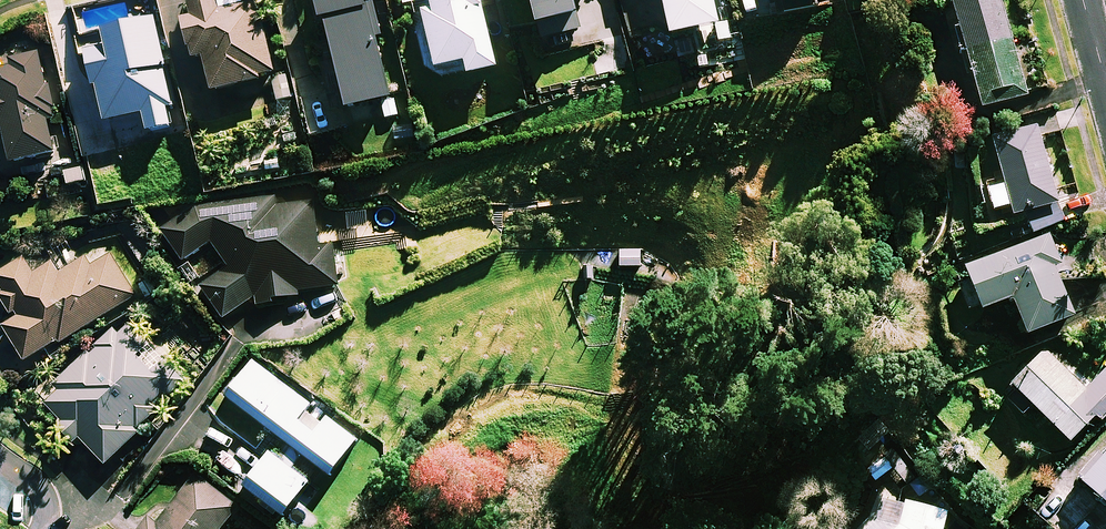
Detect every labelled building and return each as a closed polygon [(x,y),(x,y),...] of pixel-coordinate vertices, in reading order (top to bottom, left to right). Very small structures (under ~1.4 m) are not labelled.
[(212,93),(259,81),(258,77),(272,73),(253,1),(219,10),(217,0),(191,0),(185,2),(189,17),(182,18),(193,59),(202,56),(212,93)] [(420,11),(424,28),(414,30),(424,69),(435,73),(437,82),(495,68),(479,0),(417,0),(420,11)] [(535,25),(575,16),(572,0),(529,0),(535,25)] [(778,14),(817,7),(815,0),(775,0),(778,14)] [(999,0),(952,0),(982,109),(1026,97),(999,0)] [(12,165),(55,153),(46,119),(55,117),(37,52),(9,60),(11,67),(0,70),(0,123),(12,165)] [(1058,203),(1036,126),(992,139),(1002,175),(997,176),(1008,217),(1058,203)] [(254,297),(255,306),(275,304),(274,299),(299,296),(298,291),(340,285),(334,245),(320,247),(313,202),(275,207),(273,195),(200,205),(158,232),(181,266),(213,243),(229,265),(199,288),(223,320),(254,297)] [(960,290),(968,309),(979,305),(982,310),(1011,299),(1026,336),(1073,317),(1053,267),(1060,264),(1049,235),(964,268),(971,286),(960,290)] [(24,360),(55,341),(57,344),(136,297),(111,255),(90,267),(84,257),(59,273),(53,262),(33,274),(24,258),(0,273),(0,290),(17,318),(3,326),(24,360)] [(147,345),(128,325),(118,334),(112,328),(39,400),(105,466),(139,432),(137,429),(182,384),(160,362),(151,372),(135,357),(147,345)] [(1011,384),(1017,391),(1007,401),(1019,412),(1029,402),(1069,442),(1095,416),(1100,421),(1105,415),(1105,372),(1086,392),(1044,351),(1011,384)] [(242,488),(281,518),(308,483),(305,480),(315,467),(328,477),(356,440),(252,360),(224,397),(279,440),(269,453),(242,488)] [(1079,482),(1105,505),(1105,452),(1079,482)] [(237,508),(195,475),(158,521),(150,515),(140,528),(220,528),(237,508)] [(947,515),(908,500),(896,528),(943,528),(947,515)]
